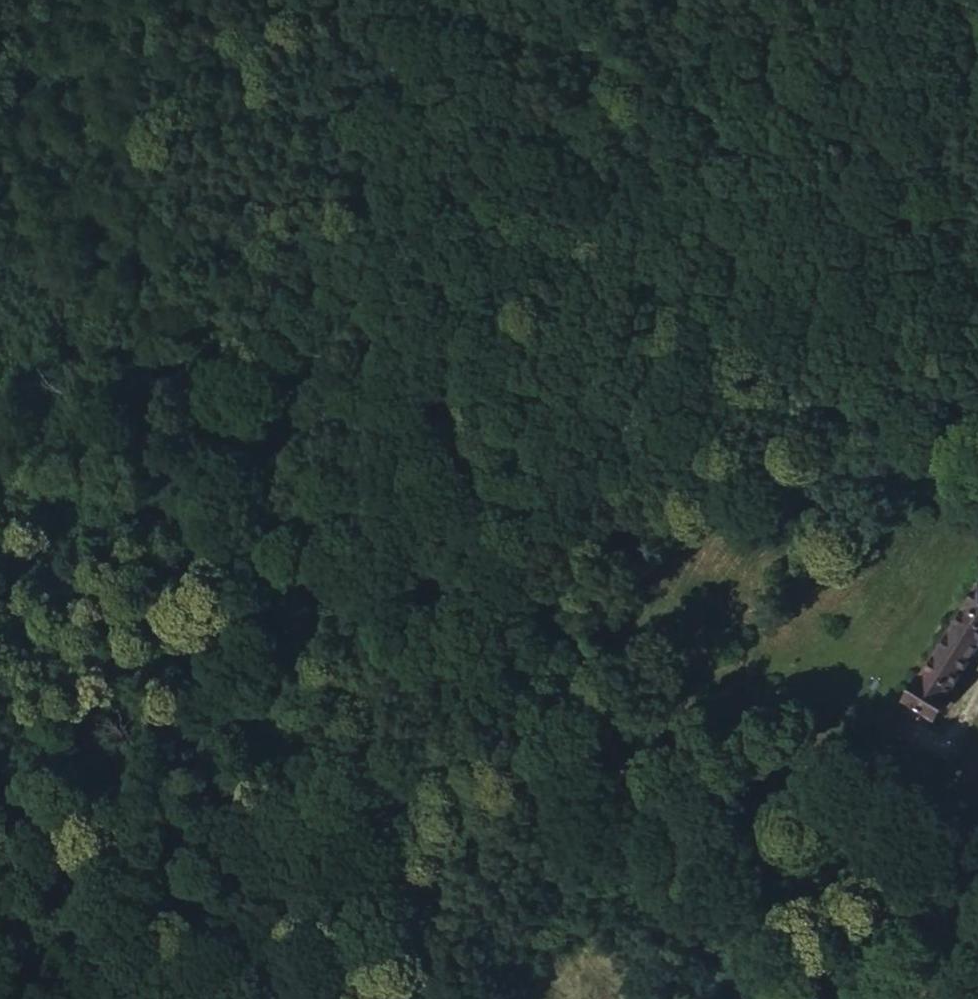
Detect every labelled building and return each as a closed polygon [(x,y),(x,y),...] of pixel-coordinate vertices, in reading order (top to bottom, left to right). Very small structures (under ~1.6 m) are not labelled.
[(948,692),(977,644),(977,586),(966,605),(967,605),(922,676),(921,676),(908,698),(934,714),(948,692)]
